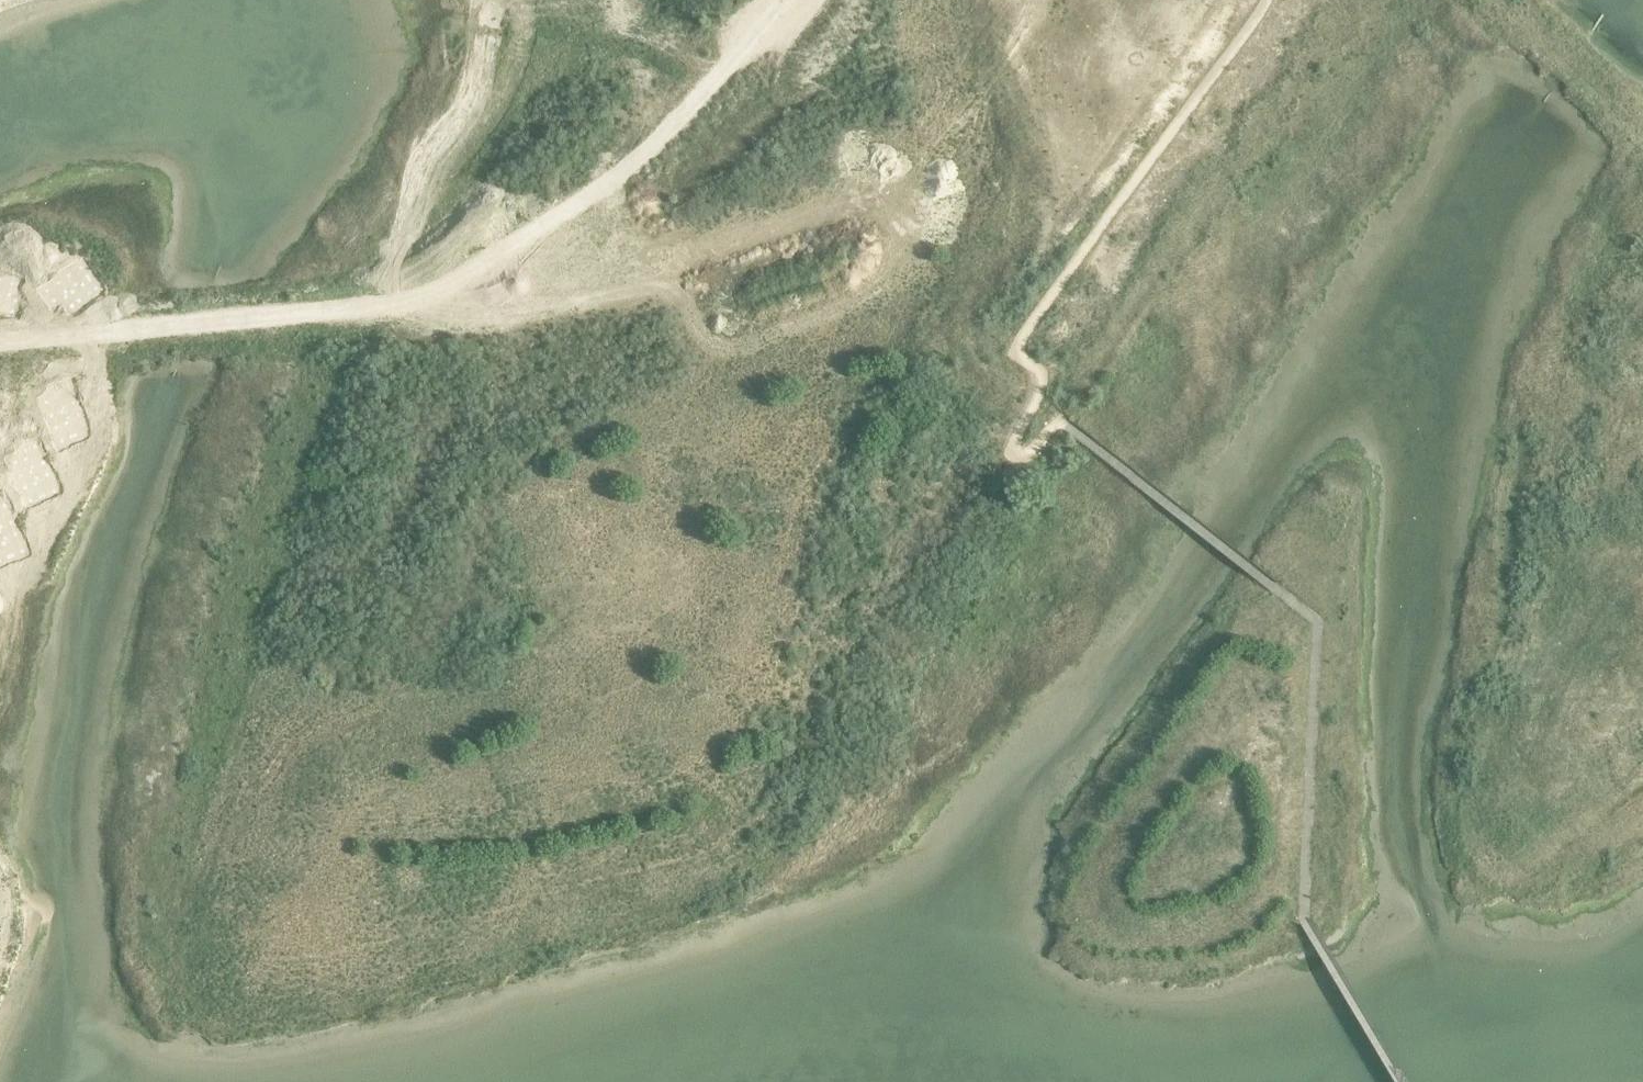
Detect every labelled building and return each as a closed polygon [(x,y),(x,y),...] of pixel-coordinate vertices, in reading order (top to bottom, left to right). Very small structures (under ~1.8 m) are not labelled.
[(88,263),(39,291),(59,325),(106,295),(113,256),(88,263)] [(14,316),(26,282),(0,275),(0,311),(14,316)] [(64,379),(34,395),(62,448),(89,434),(64,379)] [(36,432),(5,452),(36,507),(60,493),(64,490),(36,432)] [(0,502),(0,570),(32,553),(1,502),(0,502)]
